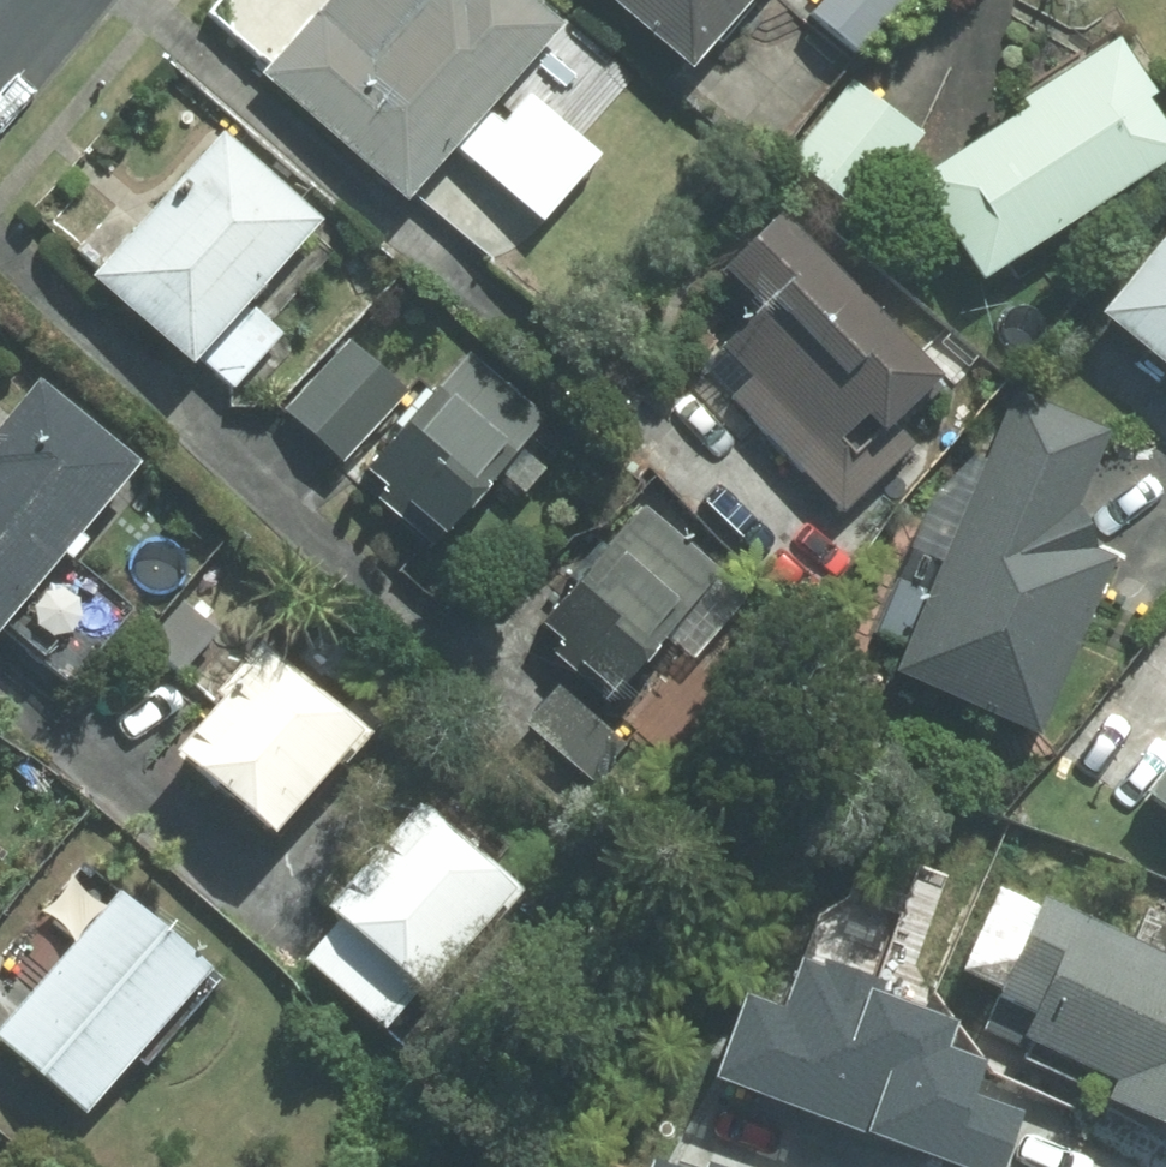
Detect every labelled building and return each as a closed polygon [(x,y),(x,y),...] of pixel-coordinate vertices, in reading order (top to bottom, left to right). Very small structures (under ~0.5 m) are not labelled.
[(547,0),(334,0),(273,72),(420,197),(464,146),(554,217),(611,150),(536,91),(511,119),(497,107),(572,21),(547,0)] [(705,63),(760,0),(631,0),(705,63)] [(822,6),(870,47),(910,0),(827,0),(822,6)] [(933,173),(998,272),(1165,163),(1165,104),(1158,93),(1164,89),(1127,33),(1032,95),(1039,104),(933,173)] [(858,73),(798,151),(870,209),(932,129),(858,73)] [(333,216),(231,128),(103,271),(207,358),(241,388),(291,331),(257,301),(333,216)] [(957,368),(792,203),(735,258),(775,300),(729,344),(759,374),(739,393),(851,509),(913,450),(901,438),(877,462),(852,435),(882,406),(900,424),(957,368)] [(1115,307),(1165,348),(1165,244),(1115,307)] [(414,391),(353,338),(292,406),(352,460),(414,391)] [(555,415),(473,349),(378,467),(395,481),(384,495),(445,544),(460,525),(463,528),(555,415)] [(50,375),(0,441),(0,640),(2,642),(80,548),(87,554),(104,533),(97,527),(154,457),(50,375)] [(1019,386),(905,667),(1049,729),(1124,553),(1109,545),(1104,521),(1087,501),(1116,428),(1019,386)] [(601,606),(565,649),(621,695),(728,569),(651,505),(616,548),(606,539),(582,567),(592,575),(580,589),(601,606)] [(295,827),(381,722),(274,636),(229,691),(233,695),(193,745),(295,827)] [(565,684),(529,727),(556,749),(560,744),(600,777),(632,739),(565,684)] [(1158,785),(1165,792),(1165,774),(1158,785)] [(530,884),(431,798),(341,900),(441,986),(530,884)] [(130,884),(7,1027),(100,1106),(224,963),(130,884)] [(1057,894),(995,1026),(1034,1044),(1039,1033),(1129,1075),(1117,1101),(1136,1109),(1140,1102),(1165,1114),(1165,945),(1057,894)]
